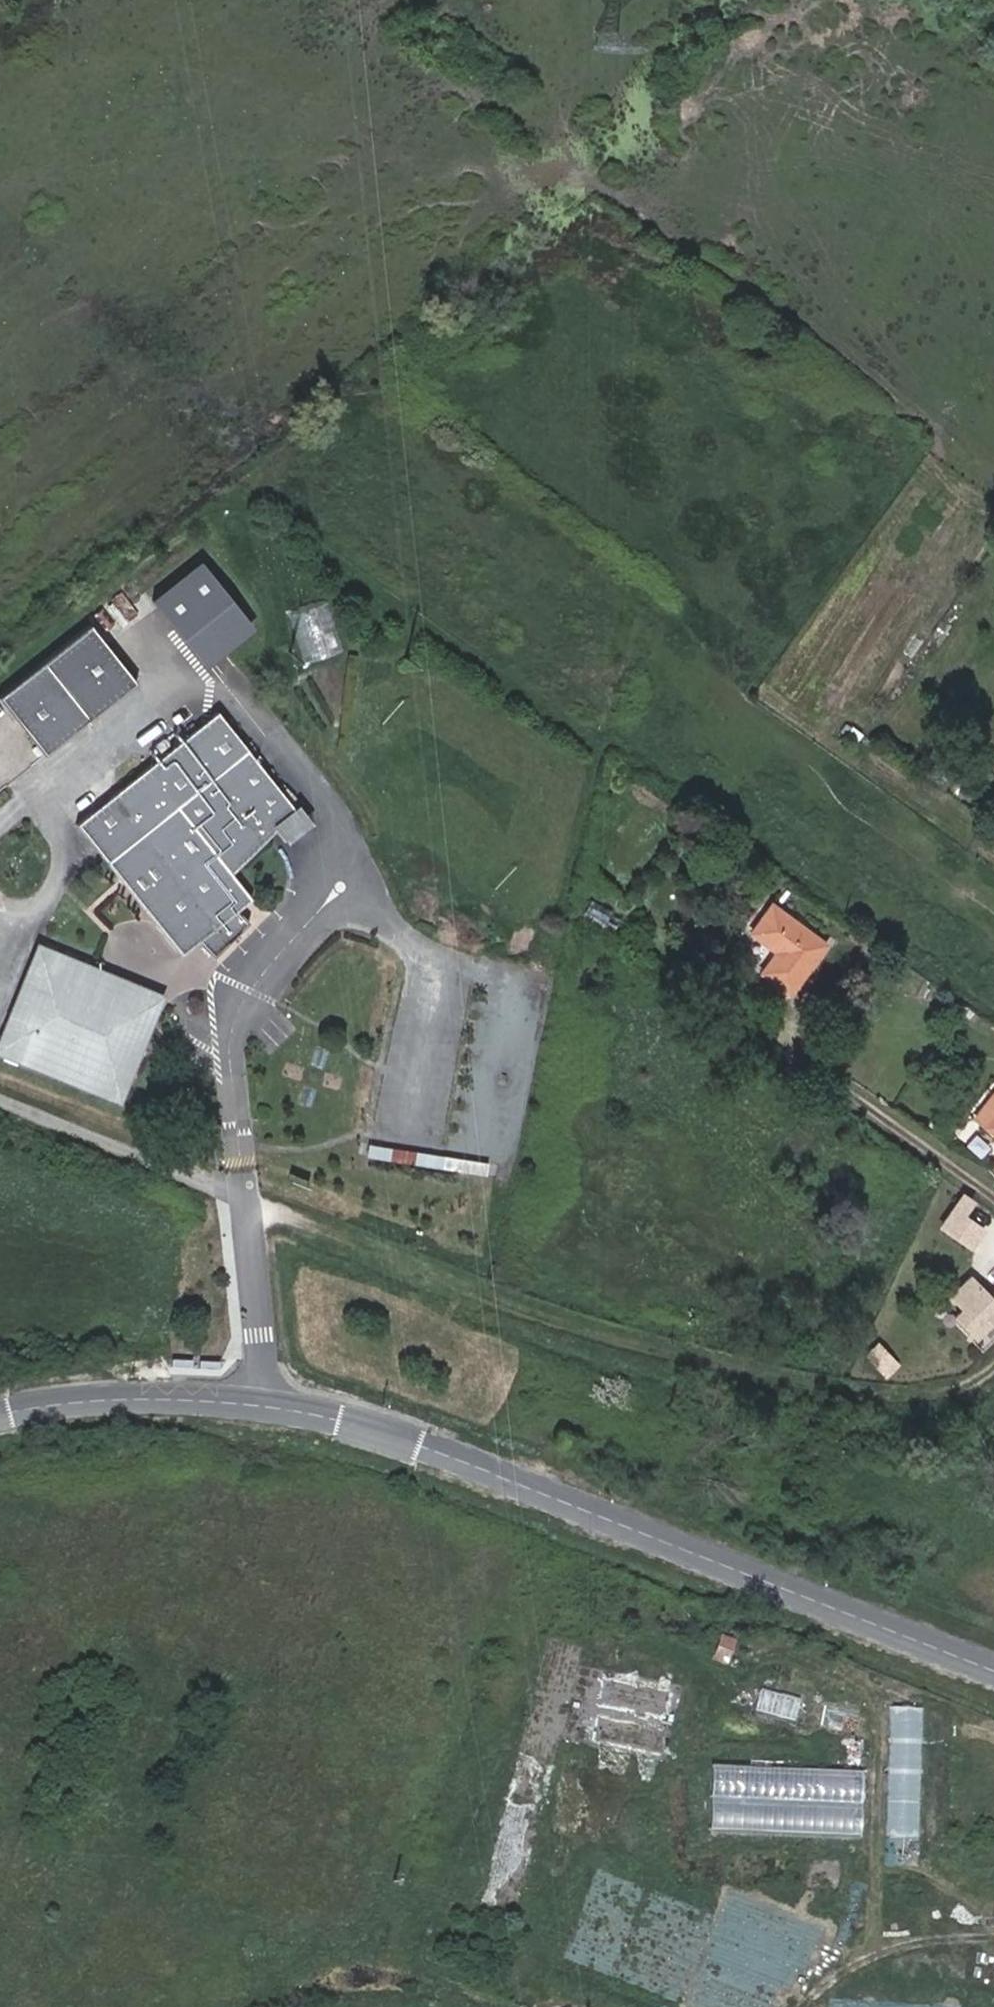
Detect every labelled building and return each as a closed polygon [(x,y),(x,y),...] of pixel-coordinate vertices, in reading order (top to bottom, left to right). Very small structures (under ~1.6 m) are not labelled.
[(254,627),(202,563),(156,599),(208,664),(254,627)] [(0,696),(0,698),(45,753),(136,681),(91,625),(0,696)] [(218,712),(78,823),(165,934),(185,919),(201,939),(214,955),(248,921),(236,909),(250,897),(230,870),(276,828),(273,823),(293,807),(218,712)] [(286,843),(314,821),(299,801),(293,807),(273,823),(276,828),(286,843)] [(589,899),(578,921),(597,934),(610,909),(589,899)] [(775,983),(810,934),(769,904),(749,930),(775,951),(759,971),(775,983)] [(201,939),(185,919),(165,934),(181,953),(201,939)] [(824,944),(810,934),(775,983),(787,993),(824,944)] [(108,970),(36,941),(0,1031),(0,1054),(122,1104),(146,1043),(108,970)] [(167,994),(108,970),(146,1043),(167,994)] [(993,1111),(993,1092),(975,1116),(984,1124),(993,1111)] [(984,1124),(993,1132),(993,1111),(984,1124)] [(993,1217),(993,1207),(960,1193),(944,1230),(982,1245),(993,1217)] [(993,1325),(993,1301),(983,1312),(993,1325)] [(920,1835),(923,1705),(891,1704),(887,1834),(920,1835)] [(867,1769),(717,1764),(715,1829),(865,1834),(867,1769)]
